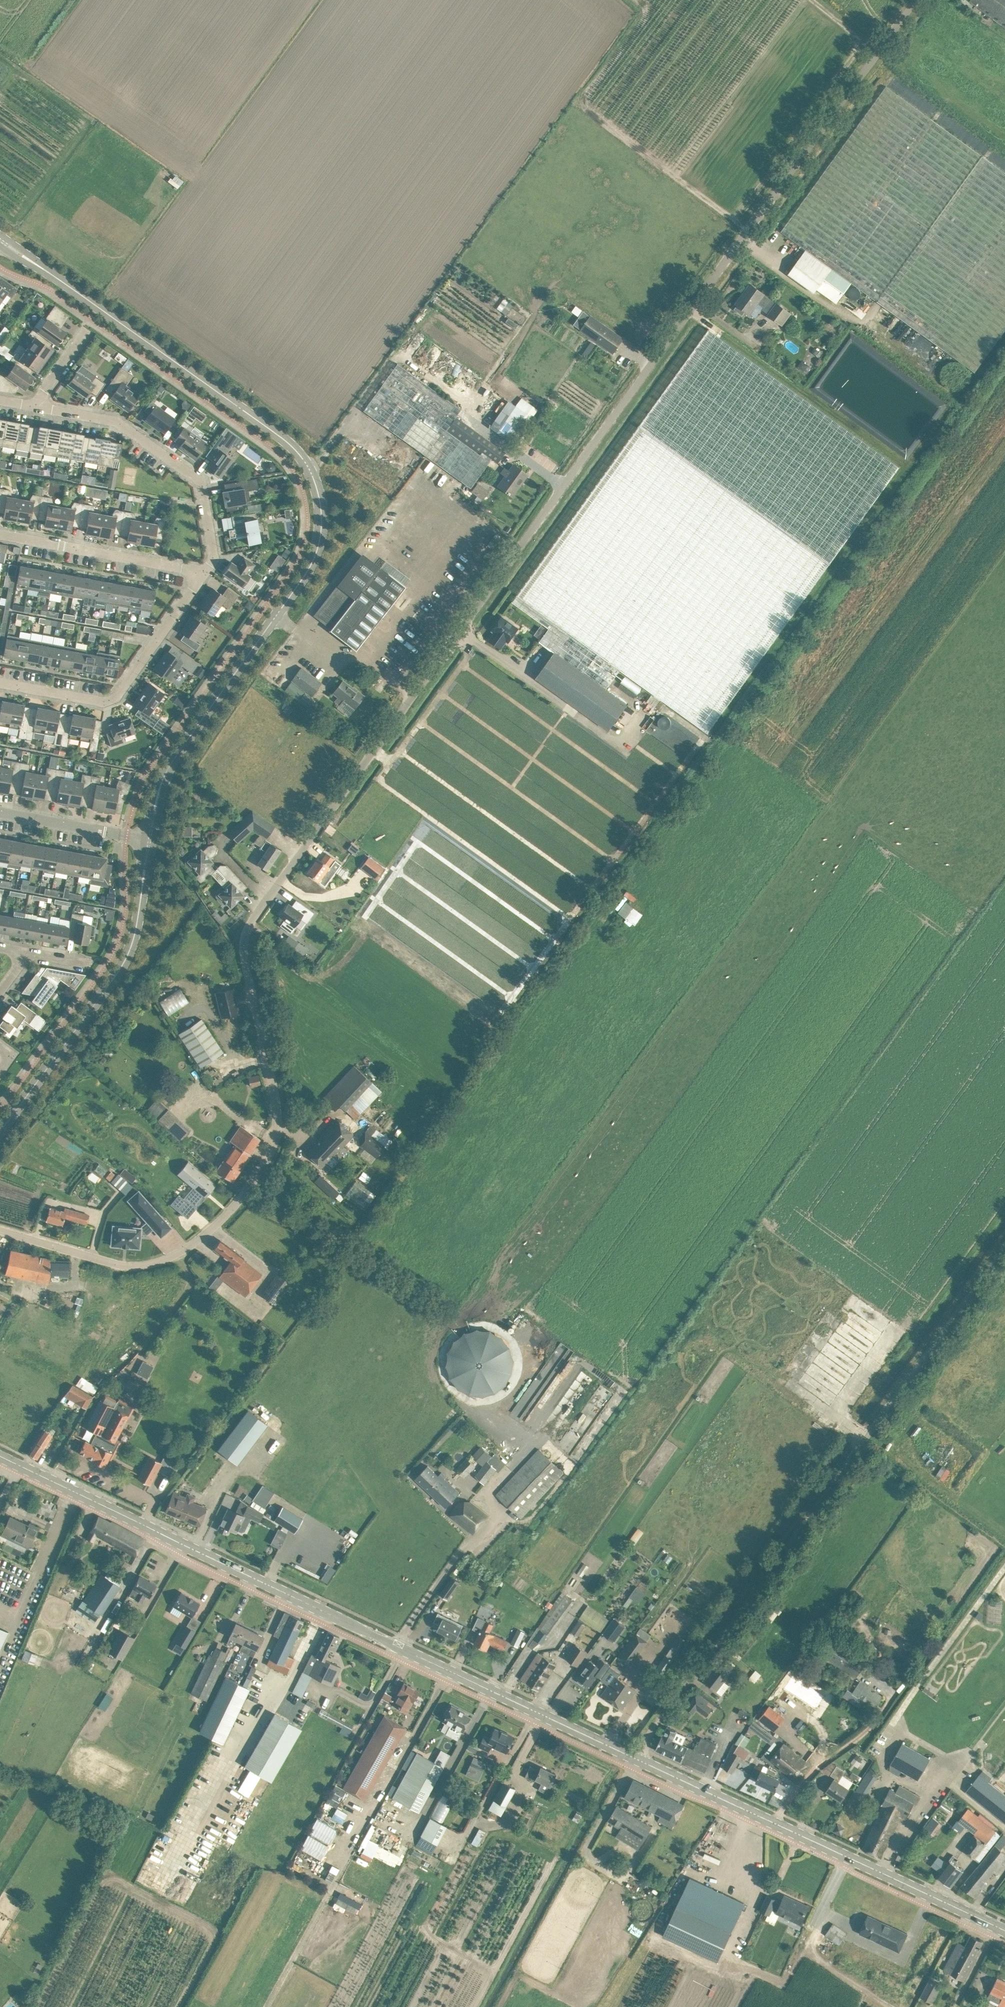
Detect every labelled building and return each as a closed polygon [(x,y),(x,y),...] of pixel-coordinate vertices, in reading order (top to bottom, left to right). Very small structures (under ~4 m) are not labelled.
[(970,1),(1004,27),(1004,0),(971,0),(970,1)] [(1004,331),(1004,173),(894,92),(886,86),(781,232),(805,250),(787,275),(813,293),(816,290),(835,304),(851,283),(974,373),(1004,331)] [(174,174),(168,182),(177,189),(183,182),(174,174)] [(18,289),(0,276),(0,277),(0,300),(1,301),(6,294),(11,298),(18,289)] [(777,303),(776,303),(764,294),(750,284),(736,304),(738,305),(735,309),(742,314),(745,310),(750,314),(758,303),(764,308),(762,310),(769,314),(768,315),(782,325),(790,313),(777,303)] [(504,298),(497,309),(506,315),(514,305),(504,298)] [(58,327),(67,315),(69,316),(55,305),(45,318),(47,320),(39,331),(51,340),(57,345),(58,343),(60,343),(62,342),(63,339),(62,337),(66,332),(58,327)] [(582,310),(573,324),(581,329),(614,353),(624,339),(590,316),(582,310)] [(509,317),(506,322),(516,329),(519,324),(509,317)] [(4,326),(1,331),(7,335),(10,330),(4,326)] [(47,346),(51,340),(39,331),(34,327),(28,335),(33,341),(28,348),(45,361),(53,350),(47,346)] [(639,426),(513,602),(549,628),(543,637),(539,642),(554,653),(536,678),(609,731),(627,705),(606,690),(620,670),(708,733),(830,563),(900,466),(709,329),(639,426)] [(106,344),(104,348),(113,355),(116,351),(106,344)] [(45,361),(28,348),(22,356),(15,353),(13,356),(8,352),(4,356),(15,364),(28,373),(28,372),(32,367),(38,371),(45,361)] [(119,353),(115,358),(120,361),(123,356),(119,353)] [(802,360),(798,365),(803,369),(807,364),(802,360)] [(33,378),(34,376),(28,372),(28,373),(15,364),(7,376),(0,374),(0,391),(15,394),(15,393),(14,393),(15,387),(18,384),(25,389),(28,384),(31,384),(33,383),(34,380),(33,378)] [(461,409),(397,364),(382,385),(445,430),(427,456),(470,488),(492,458),(497,462),(504,452),(456,417),(453,420),(461,409)] [(96,396),(106,383),(96,376),(96,375),(95,376),(81,366),(82,365),(81,365),(68,383),(87,397),(90,392),(96,396)] [(129,391),(131,389),(126,385),(133,375),(122,367),(106,389),(113,395),(112,397),(120,402),(118,404),(128,411),(131,407),(133,407),(136,403),(135,401),(138,397),(129,391)] [(161,382),(157,388),(162,391),(166,385),(161,382)] [(445,430),(382,385),(363,411),(427,456),(445,430)] [(185,398),(182,402),(183,407),(187,409),(191,403),(185,398)] [(175,419),(156,405),(157,405),(151,401),(144,411),(149,414),(146,419),(165,433),(175,419)] [(196,418),(202,422),(208,415),(194,405),(184,419),(191,424),(196,418)] [(532,420),(517,409),(497,434),(513,446),(532,420)] [(16,449),(20,423),(7,421),(6,422),(2,446),(16,449)] [(29,451),(34,427),(28,426),(28,424),(20,423),(16,449),(29,451)] [(43,454),(48,428),(40,427),(40,428),(34,427),(29,451),(43,454)] [(207,444),(184,427),(175,440),(181,444),(179,448),(195,459),(207,444)] [(226,454),(233,445),(232,444),(238,436),(239,437),(239,436),(226,427),(209,452),(215,456),(207,468),(212,471),(211,472),(217,477),(218,475),(220,477),(233,459),(226,454)] [(57,456),(61,432),(62,431),(48,428),(43,454),(57,456)] [(71,459),(75,433),(62,431),(61,432),(57,456),(71,459)] [(84,462),(89,437),(83,436),(83,435),(75,433),(71,459),(84,462)] [(98,464),(103,438),(95,437),(95,438),(89,437),(84,462),(98,464)] [(123,443),(117,442),(110,441),(110,440),(103,438),(98,464),(112,467),(113,461),(119,462),(123,443)] [(266,466),(266,468),(266,469),(267,471),(268,472),(269,472),(271,473),(272,473),(273,472),(275,471),(276,470),(276,469),(276,468),(276,466),(275,465),(274,464),(273,463),(271,462),(270,463),(268,463),(267,464),(267,465),(266,466)] [(512,496),(527,474),(513,464),(508,471),(504,469),(501,473),(505,476),(498,486),(507,492),(506,493),(509,494),(512,496)] [(224,484),(225,491),(222,491),(225,507),(226,507),(227,511),(237,510),(237,505),(247,503),(245,491),(259,489),(257,478),(224,484)] [(477,484),(472,490),(483,498),(488,492),(477,484)] [(85,492),(84,495),(92,496),(94,487),(86,486),(85,492)] [(21,499),(12,497),(12,496),(11,490),(0,488),(0,489),(0,510),(5,511),(4,518),(9,519),(9,521),(12,522),(14,522),(16,520),(17,520),(21,499)] [(37,519),(41,496),(43,489),(38,488),(37,490),(36,495),(33,494),(30,499),(30,501),(21,499),(17,520),(29,523),(31,515),(37,517),(37,519)] [(58,528),(62,507),(53,505),(53,503),(52,498),(41,496),(37,519),(38,517),(46,518),(45,525),(50,526),(51,529),(53,530),(56,529),(57,528),(58,528)] [(78,527),(83,503),(77,502),(74,502),(71,507),(71,508),(62,507),(58,528),(71,530),(72,523),(79,524),(78,527)] [(99,535),(103,514),(94,513),(94,511),(93,505),(83,503),(78,527),(79,527),(79,524),(88,526),(86,533),(91,534),(92,536),(94,538),(97,537),(99,535)] [(120,534),(124,511),(115,509),(112,514),(112,516),(103,514),(99,535),(112,538),(113,531),(120,532),(119,534),(120,534)] [(140,543),(144,522),(135,520),(136,519),(135,513),(124,511),(120,534),(120,532),(129,534),(128,541),(133,542),(133,544),(136,545),(138,545),(140,543)] [(256,513),(232,517),(234,529),(228,530),(230,538),(236,537),(235,534),(246,532),(248,544),(261,542),(257,518),(256,513)] [(161,542),(166,519),(157,517),(154,522),(154,524),(144,522),(140,543),(153,545),(155,538),(161,540),(161,542)] [(21,547),(14,546),(13,551),(14,553),(19,554),(21,547)] [(277,554),(270,567),(278,571),(285,559),(277,554)] [(223,574),(242,587),(250,576),(248,574),(255,565),(244,557),(239,564),(240,565),(238,567),(232,562),(223,574)] [(344,590),(339,586),(317,615),(332,627),(330,630),(356,650),(405,586),(388,573),(386,576),(363,558),(346,579),(350,582),(344,590)] [(28,589),(32,566),(31,566),(27,566),(27,567),(20,565),(16,587),(28,589)] [(39,591),(43,570),(37,569),(37,567),(34,567),(32,566),(28,589),(39,591)] [(50,593),(55,570),(53,570),(50,570),(49,571),(43,570),(39,591),(38,596),(50,598),(50,593)] [(62,595),(66,574),(59,573),(59,571),(56,571),(55,570),(50,593),(62,595)] [(73,597),(77,575),(75,574),(72,574),(72,575),(66,574),(62,595),(73,597)] [(84,599),(88,578),(82,577),(82,576),(79,575),(77,575),(73,597),(84,599)] [(94,606),(95,601),(99,579),(98,578),(98,579),(94,578),(94,579),(88,578),(84,599),(83,604),(94,606)] [(106,603),(110,582),(104,581),(104,580),(101,579),(99,579),(95,601),(106,603)] [(117,609),(118,605),(122,583),(120,583),(117,582),(117,583),(110,582),(106,603),(114,605),(113,608),(117,609)] [(129,607),(133,586),(126,585),(127,584),(123,583),(122,583),(118,605),(129,607)] [(140,609),(144,587),(143,587),(139,586),(139,587),(133,586),(129,607),(140,609)] [(152,612),(156,590),(149,589),(149,588),(146,587),(144,587),(140,609),(152,612)] [(209,595),(201,606),(213,615),(222,604),(229,609),(238,595),(227,587),(222,595),(212,588),(207,595),(209,595)] [(249,600),(244,605),(250,609),(254,604),(249,600)] [(199,620),(193,615),(187,623),(188,624),(182,632),(185,634),(180,640),(196,650),(200,644),(195,641),(206,625),(205,624),(199,620)] [(202,616),(199,620),(205,624),(208,620),(202,616)] [(519,628),(502,616),(492,630),(495,632),(490,640),(501,648),(506,641),(508,642),(519,628)] [(147,634),(149,626),(137,624),(136,632),(147,634)] [(112,637),(113,631),(101,629),(100,635),(112,637)] [(123,640),(124,633),(113,631),(112,637),(123,640)] [(15,658),(19,637),(7,635),(3,656),(15,658)] [(26,660),(30,639),(19,637),(15,658),(26,660)] [(38,662),(41,641),(30,639),(26,660),(38,662)] [(49,664),(53,643),(41,641),(38,662),(49,664)] [(60,666),(64,645),(53,643),(49,664),(60,666)] [(71,669),(75,647),(64,645),(60,666),(71,669)] [(82,671),(86,653),(86,650),(75,647),(71,669),(82,671)] [(154,669),(170,680),(181,665),(192,673),(198,665),(182,653),(178,658),(167,651),(154,669)] [(105,675),(109,654),(97,652),(96,655),(97,655),(94,673),(105,675)] [(94,673),(97,655),(96,655),(86,653),(82,671),(94,673)] [(116,677),(120,656),(109,654),(105,675),(116,677)] [(200,666),(195,674),(201,678),(206,670),(200,666)] [(321,683),(301,667),(292,680),(311,695),(321,683)] [(364,696),(357,690),(356,691),(343,680),(333,693),(337,696),(334,700),(339,705),(343,700),(354,709),(364,696)] [(150,683),(135,704),(139,708),(135,714),(162,734),(169,724),(173,719),(163,712),(160,717),(159,717),(151,712),(159,701),(164,693),(161,691),(150,683)] [(304,692),(297,701),(308,710),(315,700),(304,692)] [(178,696),(174,701),(181,706),(185,701),(178,696)] [(14,703),(3,701),(2,701),(2,702),(1,702),(1,703),(0,702),(0,725),(9,727),(14,703)] [(25,739),(31,707),(30,707),(30,708),(25,707),(25,706),(25,705),(14,703),(9,727),(19,729),(17,735),(19,735),(18,738),(25,739)] [(287,704),(282,710),(288,714),(293,708),(287,704)] [(44,734),(49,709),(37,707),(37,709),(32,708),(32,707),(31,707),(25,739),(32,740),(33,738),(34,738),(35,732),(44,734)] [(61,745),(66,714),(65,714),(61,714),(61,713),(60,713),(60,711),(49,709),(44,734),(54,735),(53,741),(54,742),(54,744),(61,745)] [(655,736),(658,729),(665,732),(672,719),(659,712),(649,733),(655,736)] [(80,740),(84,716),(73,714),(73,715),(72,715),(72,716),(67,715),(67,714),(66,714),(61,745),(67,747),(68,744),(69,744),(70,738),(80,740)] [(96,752),(102,721),(101,720),(101,721),(96,720),(95,720),(96,718),(84,716),(80,740),(89,742),(88,748),(89,748),(89,751),(91,751),(96,752)] [(135,733),(130,718),(110,725),(112,731),(106,733),(111,746),(123,742),(122,737),(135,733)] [(21,762),(12,760),(10,769),(2,767),(0,776),(0,794),(4,794),(4,792),(15,794),(21,762)] [(32,800),(37,774),(28,772),(30,764),(21,762),(15,794),(26,796),(25,798),(32,800)] [(50,800),(56,769),(47,767),(45,775),(37,774),(32,800),(39,801),(40,798),(50,800)] [(68,806),(72,780),(64,779),(65,771),(56,769),(50,800),(61,802),(61,805),(68,806)] [(86,807),(92,775),(82,774),(81,782),(72,780),(68,806),(74,807),(75,805),(86,807)] [(103,813),(108,787),(99,785),(101,777),(92,775),(86,807),(97,809),(96,811),(103,813)] [(125,801),(131,784),(125,782),(119,779),(117,785),(116,788),(108,787),(103,813),(110,814),(110,811),(121,813),(124,800),(125,801)] [(252,811),(241,821),(251,831),(253,829),(267,838),(275,826),(252,811)] [(238,843),(251,831),(241,821),(228,833),(238,843)] [(13,840),(12,840),(12,841),(6,839),(5,842),(1,841),(1,838),(0,842),(0,860),(9,862),(13,840)] [(19,869),(20,864),(24,842),(24,843),(18,842),(17,844),(12,843),(13,840),(9,862),(8,866),(19,869)] [(267,870),(281,850),(271,844),(271,843),(265,840),(259,849),(265,852),(258,864),(267,870)] [(32,866),(36,845),(29,844),(29,846),(24,845),(25,842),(24,842),(20,864),(32,866)] [(215,870),(210,865),(212,862),(210,859),(216,854),(214,852),(218,848),(214,844),(210,848),(208,846),(202,851),(201,849),(197,853),(197,852),(193,856),(191,854),(186,859),(186,863),(191,869),(193,866),(199,873),(195,877),(201,883),(215,870)] [(359,849),(352,844),(348,849),(355,854),(359,849)] [(44,868),(48,846),(47,850),(42,849),(42,846),(36,845),(32,866),(43,868),(44,868)] [(56,870),(60,849),(59,848),(59,852),(54,851),(54,848),(48,847),(48,846),(44,868),(43,868),(43,872),(55,874),(56,870)] [(67,873),(71,851),(70,854),(66,853),(66,851),(60,849),(56,870),(67,873)] [(79,875),(83,853),(82,856),(77,855),(78,853),(72,852),(72,851),(71,851),(67,873),(79,875)] [(91,877),(95,855),(94,858),(89,857),(90,855),(83,854),(84,853),(83,853),(79,875),(91,877)] [(336,871),(329,866),(334,859),(326,854),(321,861),(318,858),(307,873),(325,886),(336,871)] [(108,887),(112,864),(105,863),(106,862),(106,858),(103,858),(95,856),(95,855),(91,877),(89,883),(108,887)] [(369,857),(361,867),(375,878),(383,868),(369,857)] [(247,887),(226,865),(220,865),(217,868),(226,878),(226,882),(229,885),(224,889),(222,887),(217,892),(217,896),(222,902),(224,900),(231,907),(243,895),(241,892),(247,887)] [(106,899),(105,905),(112,906),(115,907),(116,893),(115,888),(110,887),(109,893),(107,893),(106,899)] [(75,900),(76,894),(69,892),(70,889),(65,888),(63,897),(75,900)] [(314,913),(298,901),(293,907),(288,904),(284,909),(283,908),(278,914),(280,915),(279,916),(284,919),(280,926),(291,934),(296,927),(295,926),(300,918),(307,923),(314,913)] [(627,901),(619,912),(636,925),(644,914),(627,901)] [(224,911),(216,919),(220,923),(228,916),(224,911)] [(93,935),(95,927),(91,926),(91,924),(82,923),(83,915),(72,913),(69,927),(70,927),(67,938),(68,938),(74,939),(74,942),(88,944),(89,934),(93,935)] [(13,917),(2,915),(0,926),(0,932),(10,934),(13,917)] [(21,936),(24,919),(13,917),(10,934),(21,936)] [(33,938),(36,921),(24,919),(21,936),(33,938)] [(44,940),(47,923),(36,921),(33,938),(44,940)] [(55,942),(58,925),(47,923),(44,940),(55,942)] [(67,938),(70,927),(69,927),(58,925),(55,942),(67,944),(68,938),(67,938)] [(278,935),(290,943),(293,938),(282,930),(278,935)] [(298,942),(294,948),(302,954),(306,948),(298,942)] [(57,984),(61,978),(51,971),(51,969),(53,969),(53,968),(47,967),(39,977),(36,974),(37,973),(36,973),(22,992),(36,995),(32,1000),(41,1007),(57,985),(57,984)] [(86,974),(85,974),(67,971),(67,972),(69,972),(62,981),(75,990),(86,974)] [(160,1002),(169,1015),(189,1002),(180,988),(160,1002)] [(216,993),(221,1017),(238,1013),(233,989),(216,993)] [(46,1020),(21,1002),(16,1008),(11,1005),(3,1017),(4,1018),(0,1024),(0,1026),(9,1033),(15,1025),(17,1027),(23,1019),(39,1031),(41,1028),(46,1020)] [(223,1052),(201,1019),(179,1034),(201,1067),(223,1052)] [(46,1020),(41,1028),(44,1030),(49,1023),(46,1020)] [(344,1109),(371,1081),(354,1065),(322,1099),(333,1109),(338,1104),(344,1109)] [(208,1068),(202,1072),(212,1088),(224,1080),(215,1067),(210,1070),(208,1068)] [(258,1075),(249,1077),(251,1085),(260,1083),(258,1075)] [(371,1081),(359,1094),(368,1102),(380,1090),(371,1081)] [(190,1132),(166,1111),(155,1100),(149,1107),(160,1117),(158,1120),(181,1142),(190,1132)] [(386,1131),(394,1120),(383,1112),(375,1123),(386,1131)] [(337,1150),(352,1135),(351,1132),(337,1121),(335,1120),(319,1138),(320,1139),(307,1153),(321,1166),(332,1154),(338,1160),(343,1155),(337,1150)] [(235,1144),(216,1171),(232,1182),(251,1155),(250,1154),(260,1139),(245,1128),(234,1144),(235,1144)] [(384,1144),(366,1130),(359,1139),(361,1144),(376,1156),(384,1144)] [(188,1161),(188,1162),(182,1170),(190,1177),(188,1179),(195,1185),(185,1197),(195,1205),(207,1191),(208,1193),(215,1185),(216,1185),(188,1161)] [(99,1165),(94,1171),(103,1177),(107,1171),(99,1165)] [(363,1171),(358,1177),(366,1183),(371,1177),(363,1171)] [(111,1172),(106,1177),(110,1181),(115,1175),(111,1172)] [(96,1182),(99,1176),(90,1173),(88,1178),(96,1182)] [(136,1190),(131,1185),(119,1174),(112,1181),(129,1197),(136,1190)] [(325,1180),(320,1185),(326,1190),(330,1185),(325,1180)] [(356,1181),(344,1197),(359,1208),(371,1192),(356,1181)] [(333,1188),(329,1193),(334,1198),(339,1193),(333,1188)] [(179,1195),(179,1194),(171,1204),(171,1205),(171,1204),(178,1210),(185,1201),(179,1195)] [(86,1226),(89,1215),(64,1208),(64,1211),(50,1207),(50,1208),(45,1206),(42,1216),(43,1219),(46,1220),(62,1225),(64,1219),(86,1226)] [(147,1234),(154,1229),(161,1237),(171,1228),(154,1208),(144,1218),(147,1221),(140,1227),(140,1228),(113,1226),(111,1246),(139,1248),(139,1246),(140,1234),(147,1234)] [(262,1274),(242,1260),(244,1257),(220,1240),(213,1249),(230,1261),(219,1276),(245,1296),(262,1274)] [(68,1277),(69,1261),(50,1260),(50,1259),(11,1250),(5,1273),(48,1284),(50,1277),(52,1277),(52,1279),(53,1280),(58,1281),(59,1279),(59,1277),(68,1277)] [(278,1270),(259,1294),(273,1304),(291,1280),(278,1270)] [(7,1302),(11,1295),(0,1289),(0,1298),(7,1302)] [(77,1297),(75,1303),(77,1304),(81,1305),(83,1299),(77,1297)] [(112,1324),(122,1310),(114,1304),(104,1318),(112,1324)] [(97,1331),(103,1312),(93,1309),(87,1327),(97,1331)] [(264,1336),(269,1329),(263,1324),(258,1331),(264,1336)] [(509,1348),(501,1337),(486,1329),(473,1329),(469,1331),(465,1331),(453,1340),(446,1353),(445,1371),(458,1389),(467,1393),(490,1395),(504,1385),(511,1370),(512,1357),(509,1353),(509,1348)] [(564,1395),(576,1404),(594,1379),(555,1351),(533,1382),(560,1401),(564,1395)] [(153,1366),(143,1361),(137,1373),(147,1378),(153,1366)] [(72,1385),(66,1393),(79,1400),(77,1403),(86,1409),(93,1396),(72,1385)] [(100,1434),(114,1408),(100,1400),(86,1427),(96,1432),(90,1444),(85,1441),(79,1452),(93,1460),(93,1461),(101,1447),(99,1446),(104,1437),(100,1434)] [(115,1442),(129,1416),(114,1408),(100,1434),(104,1437),(99,1446),(101,1447),(93,1461),(104,1467),(108,1459),(111,1460),(119,1444),(115,1442)] [(525,1417),(521,1422),(534,1432),(542,1421),(541,1420),(546,1414),(537,1408),(534,1412),(531,1410),(525,1418),(525,1417)] [(248,1410),(218,1450),(237,1464),(267,1424),(248,1410)] [(28,1452),(28,1453),(37,1459),(38,1458),(37,1458),(45,1447),(46,1447),(49,1443),(48,1442),(52,1435),(44,1429),(28,1453),(28,1452)] [(481,1448),(473,1457),(483,1466),(487,1462),(492,1457),(481,1448)] [(564,1472),(539,1448),(496,1494),(521,1518),(564,1472)] [(475,1466),(471,1462),(474,1458),(470,1454),(456,1470),(465,1478),(475,1466)] [(150,1456),(138,1479),(150,1485),(162,1462),(150,1456)] [(483,1466),(476,1476),(484,1483),(495,1470),(487,1462),(483,1466)] [(459,1493),(444,1478),(445,1477),(441,1472),(437,1476),(427,1466),(415,1478),(445,1507),(452,1500),(459,1493)] [(944,1480),(949,1470),(945,1467),(940,1478),(944,1480)] [(264,1486),(261,1490),(271,1496),(274,1492),(264,1486)] [(199,1526),(206,1507),(192,1502),(194,1496),(187,1494),(186,1497),(174,1491),(165,1512),(166,1512),(199,1526)] [(253,1501),(250,1505),(263,1513),(265,1509),(253,1501)] [(474,1533),(487,1515),(469,1501),(460,1502),(450,1515),(474,1533)] [(274,1520),(294,1533),(303,1519),(282,1506),(274,1520)] [(259,1521),(263,1513),(248,1507),(245,1515),(259,1521)] [(236,1532),(244,1516),(236,1513),(227,1509),(218,1529),(227,1533),(229,1528),(236,1532)] [(145,1539),(128,1530),(111,1521),(111,1522),(98,1516),(94,1525),(87,1539),(93,1542),(96,1535),(116,1545),(115,1546),(136,1557),(140,1548),(145,1539)] [(37,1528),(29,1524),(28,1526),(10,1517),(2,1534),(0,1533),(0,1539),(2,1534),(9,1538),(10,1535),(22,1541),(23,1539),(30,1542),(28,1547),(37,1528)] [(278,1528),(270,1544),(279,1549),(287,1533),(278,1528)] [(638,1528),(629,1541),(634,1545),(644,1532),(638,1528)] [(971,1539),(966,1545),(978,1555),(984,1548),(971,1539)] [(967,1553),(963,1558),(973,1565),(976,1561),(967,1553)] [(585,1564),(579,1574),(583,1577),(589,1567),(585,1564)] [(120,1587),(101,1574),(76,1610),(95,1623),(120,1587)] [(149,1597),(156,1585),(140,1576),(129,1595),(141,1602),(145,1595),(149,1597)] [(452,1576),(440,1594),(448,1599),(460,1582),(452,1576)] [(692,1582),(710,1597),(715,1590),(697,1576),(692,1582)] [(478,1577),(474,1583),(481,1587),(485,1582),(478,1577)] [(637,1586),(634,1591),(640,1595),(644,1590),(637,1586)] [(535,1650),(547,1634),(549,1636),(575,1601),(562,1591),(554,1602),(555,1602),(538,1627),(540,1629),(528,1645),(535,1650)] [(199,1604),(181,1593),(172,1606),(191,1618),(199,1604)] [(771,1604),(768,1608),(777,1614),(780,1611),(771,1604)] [(589,1606),(580,1618),(601,1633),(610,1620),(589,1606)] [(279,1638),(269,1659),(282,1665),(280,1672),(287,1675),(294,1659),(288,1656),(293,1644),(300,1630),(304,1621),(284,1612),(284,1613),(280,1621),(274,1635),(279,1638)] [(437,1630),(456,1639),(463,1625),(438,1612),(434,1622),(440,1625),(437,1630)] [(479,1617),(473,1629),(480,1632),(474,1643),(481,1647),(481,1649),(484,1650),(486,1649),(487,1650),(490,1643),(504,1650),(508,1641),(494,1634),(490,1632),(494,1624),(486,1621),(479,1617)] [(615,1617),(603,1633),(614,1641),(626,1625),(615,1617)] [(579,1622),(572,1633),(578,1637),(586,1626),(579,1622)] [(243,1643),(250,1630),(236,1623),(229,1636),(230,1637),(226,1644),(232,1646),(235,1639),(243,1643)] [(184,1649),(195,1631),(186,1626),(176,1643),(184,1649)] [(8,1632),(0,1628),(0,1648),(8,1632)] [(636,1633),(619,1656),(630,1665),(647,1641),(651,1635),(641,1628),(637,1634),(636,1633)] [(525,1632),(518,1629),(511,1643),(518,1647),(525,1632)] [(257,1650),(263,1636),(250,1630),(243,1643),(251,1647),(247,1654),(253,1656),(256,1649),(257,1650)] [(331,1685),(336,1676),(340,1667),(324,1659),(330,1648),(335,1651),(339,1644),(336,1642),(338,1638),(339,1637),(328,1631),(327,1633),(316,1656),(312,1654),(303,1672),(312,1676),(331,1685)] [(871,1640),(858,1631),(852,1640),(873,1655),(878,1648),(870,1642),(871,1640)] [(122,1659),(134,1638),(126,1634),(121,1644),(115,1641),(109,1652),(122,1659)] [(680,1635),(673,1645),(682,1652),(689,1642),(680,1635)] [(842,1643),(830,1660),(856,1678),(867,1661),(842,1643)] [(578,1666),(587,1652),(576,1644),(566,1659),(578,1666)] [(209,1655),(191,1694),(206,1701),(224,1662),(222,1661),(227,1650),(217,1645),(212,1656),(209,1655)] [(34,1665),(38,1655),(25,1650),(21,1660),(34,1665)] [(548,1678),(556,1664),(538,1652),(534,1659),(539,1663),(535,1669),(548,1678)] [(590,1660),(578,1678),(579,1679),(578,1681),(583,1685),(585,1683),(589,1686),(597,1675),(601,1678),(610,1665),(601,1658),(596,1664),(590,1660)] [(730,1672),(736,1664),(729,1660),(724,1668),(730,1672)] [(705,1682),(716,1691),(730,1673),(719,1664),(705,1682)] [(252,1666),(247,1677),(252,1679),(257,1669),(252,1666)] [(610,1667),(601,1680),(609,1685),(608,1687),(602,1695),(610,1700),(622,1709),(627,1700),(628,1701),(636,1690),(627,1684),(618,1678),(621,1674),(610,1667)] [(539,1691),(548,1678),(535,1669),(532,1673),(527,1669),(521,1679),(539,1691)] [(762,1674),(756,1670),(749,1678),(754,1683),(762,1674)] [(794,1674),(785,1689),(813,1707),(822,1693),(794,1674)] [(247,1688),(225,1677),(198,1732),(220,1743),(247,1688)] [(307,1686),(298,1682),(293,1693),(301,1696),(302,1697),(308,1686),(307,1685),(307,1686)] [(882,1696),(873,1691),(859,1682),(852,1693),(847,1690),(844,1697),(863,1708),(866,1702),(872,1706),(874,1702),(877,1704),(882,1696)] [(412,1701),(418,1691),(404,1683),(398,1693),(392,1704),(398,1707),(399,1707),(406,1711),(412,1701)] [(938,1700),(941,1695),(925,1686),(922,1691),(938,1700)] [(360,1691),(358,1697),(363,1700),(366,1695),(360,1691)] [(105,1693),(97,1706),(102,1709),(110,1696),(105,1693)] [(696,1696),(692,1702),(698,1706),(696,1708),(706,1715),(712,1708),(696,1696)] [(746,1701),(743,1704),(752,1711),(754,1708),(746,1701)] [(470,1717),(465,1714),(459,1711),(459,1709),(451,1705),(449,1710),(446,1710),(444,1714),(445,1716),(443,1721),(456,1728),(452,1734),(458,1738),(462,1731),(470,1717)] [(785,1718),(769,1705),(759,1719),(775,1731),(785,1718)] [(740,1709),(738,1714),(749,1719),(751,1714),(740,1709)] [(271,1781),(301,1729),(275,1713),(244,1766),(271,1781)] [(350,1731),(353,1726),(330,1713),(327,1719),(350,1731)] [(371,1787),(405,1727),(385,1716),(351,1776),(344,1789),(364,1800),(371,1787)] [(754,1721),(749,1727),(758,1734),(763,1728),(754,1721)] [(681,1761),(695,1767),(702,1754),(695,1751),(695,1750),(672,1740),(676,1731),(667,1727),(663,1736),(662,1735),(656,1749),(681,1761)] [(490,1745),(505,1752),(513,1736),(504,1732),(504,1733),(494,1728),(489,1739),(483,1736),(479,1746),(488,1750),(490,1745)] [(738,1746),(734,1753),(741,1757),(744,1759),(748,1753),(744,1750),(751,1739),(742,1734),(735,1745),(738,1746)] [(773,1736),(768,1742),(772,1745),(774,1742),(776,1739),(773,1736)] [(705,1771),(717,1744),(701,1737),(695,1750),(695,1751),(702,1754),(695,1767),(705,1771)] [(772,1745),(765,1753),(768,1755),(777,1744),(774,1742),(772,1745)] [(902,1742),(889,1765),(917,1781),(930,1758),(902,1742)] [(810,1764),(794,1752),(794,1751),(784,1744),(772,1760),(781,1767),(780,1768),(797,1781),(810,1764)] [(418,1811),(443,1766),(417,1752),(392,1797),(418,1811)] [(734,1753),(725,1768),(731,1772),(741,1757),(734,1753)] [(474,1757),(470,1765),(478,1769),(481,1761),(474,1757)] [(546,1793),(555,1773),(540,1767),(539,1770),(530,1766),(530,1765),(524,1778),(534,1782),(535,1780),(542,1783),(539,1790),(546,1793)] [(780,1779),(775,1777),(774,1776),(776,1771),(769,1767),(766,1773),(761,1770),(762,1768),(756,1765),(751,1775),(757,1778),(756,1781),(775,1790),(780,1779)] [(849,1788),(838,1781),(845,1771),(837,1765),(831,1774),(835,1777),(826,1791),(841,1801),(849,1788)] [(240,1770),(232,1786),(258,1799),(263,1788),(261,1787),(264,1782),(240,1770)] [(864,1796),(877,1775),(868,1770),(855,1791),(864,1796)] [(852,1772),(850,1777),(858,1782),(860,1777),(852,1772)] [(980,1775),(967,1791),(1004,1822),(1004,1795),(980,1775)] [(634,1780),(626,1797),(649,1809),(651,1810),(661,1815),(675,1822),(683,1805),(634,1780)] [(503,1782),(493,1799),(505,1806),(515,1789),(503,1782)] [(337,1807),(344,1791),(334,1786),(326,1802),(337,1807)] [(894,1832),(902,1816),(905,1818),(905,1819),(906,1819),(915,1802),(892,1789),(883,1805),(884,1806),(879,1817),(879,1816),(862,1849),(881,1858),(894,1832)] [(617,1807),(609,1820),(621,1828),(616,1836),(621,1838),(638,1849),(651,1828),(617,1807)] [(148,1812),(146,1818),(151,1821),(154,1815),(148,1812)] [(578,1812),(573,1820),(579,1823),(584,1816),(578,1812)] [(975,1833),(974,1835),(986,1844),(975,1858),(980,1861),(999,1835),(994,1832),(995,1831),(972,1813),(964,1825),(975,1833)] [(430,1818),(421,1834),(437,1843),(446,1827),(430,1818)] [(932,1818),(924,1830),(934,1837),(942,1826),(932,1818)] [(480,1829),(472,1844),(478,1847),(486,1832),(480,1829)] [(1004,1865),(1004,1853),(1000,1849),(1004,1843),(1004,1836),(1003,1834),(977,1867),(961,1886),(975,1898),(987,1883),(985,1881),(993,1871),(997,1875),(1004,1865)] [(975,1858),(986,1844),(974,1835),(963,1849),(975,1858)] [(414,1849),(411,1855),(419,1859),(422,1854),(414,1849)] [(963,1871),(955,1865),(959,1859),(953,1855),(947,1863),(945,1861),(944,1861),(942,1860),(941,1861),(939,1861),(938,1862),(934,1867),(940,1872),(937,1876),(951,1887),(963,1871)] [(332,1867),(325,1881),(332,1885),(339,1870),(332,1867)] [(717,1961),(740,1912),(745,1903),(690,1878),(663,1936),(717,1961)] [(340,1894),(337,1899),(359,1910),(362,1905),(340,1894)] [(800,1923),(808,1907),(784,1896),(781,1903),(776,1901),(776,1900),(768,1896),(761,1910),(769,1914),(773,1907),(778,1910),(777,1912),(800,1923)] [(335,1903),(333,1908),(354,1919),(357,1915),(335,1903)] [(868,1915),(859,1933),(899,1952),(908,1933),(868,1915)] [(847,1933),(833,1923),(825,1934),(840,1944),(847,1933)] [(975,1956),(979,1948),(980,1948),(980,1947),(980,1946),(982,1942),(971,1936),(966,1946),(958,1942),(944,1970),(964,1980),(976,1957),(975,1956)] [(997,1977),(987,1998),(999,2004),(998,2006),(999,2006),(1004,2006),(1004,1981),(997,1977)] [(932,2002),(941,1984),(931,1979),(921,1996),(932,2002)]
